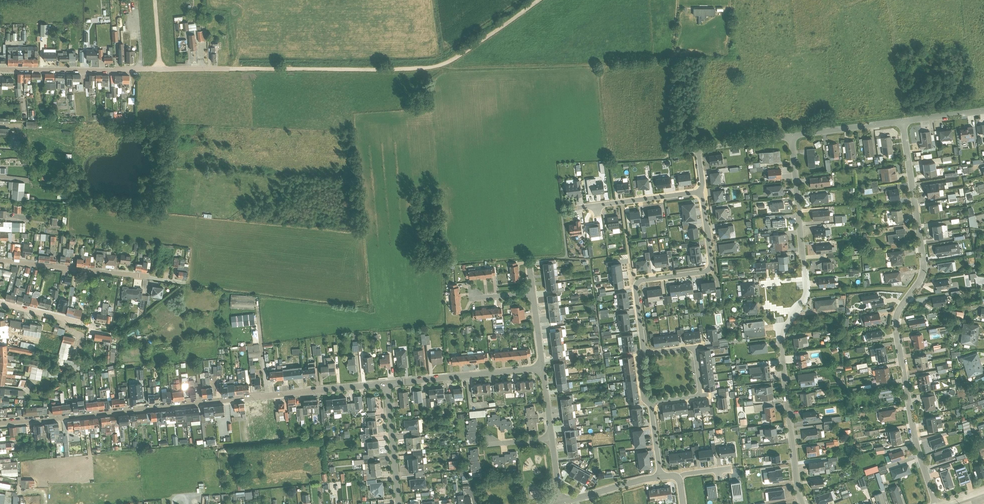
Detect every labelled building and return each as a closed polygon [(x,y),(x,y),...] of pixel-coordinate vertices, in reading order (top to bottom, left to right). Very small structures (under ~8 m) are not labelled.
[(715,8),(693,8),(693,16),(699,16),(699,24),(702,24),(702,19),(707,19),(707,16),(715,16),(715,8)] [(196,43),(194,31),(189,31),(189,34),(191,45),(191,50),(197,49),(197,43),(196,43)] [(187,39),(178,40),(179,51),(187,50),(187,44),(187,39)] [(108,55),(104,55),(104,57),(104,63),(112,63),(112,57),(113,57),(112,48),(109,48),(109,51),(108,51),(108,55)] [(44,50),(44,52),(44,60),(56,60),(56,56),(56,50),(44,50)] [(97,50),(86,50),(86,59),(90,59),(97,59),(97,50)] [(69,61),(69,53),(69,51),(63,51),(63,53),(58,53),(58,56),(57,56),(57,61),(69,61)] [(69,53),(69,61),(76,60),(76,58),(78,58),(78,55),(76,55),(76,51),(72,51),(72,53),(69,53)] [(46,74),(45,74),(45,82),(45,84),(46,84),(45,90),(50,90),(50,94),(54,93),(55,90),(56,90),(56,89),(56,87),(56,83),(55,79),(54,79),(54,74),(50,74),(46,74)] [(60,74),(56,74),(56,80),(56,81),(58,81),(58,86),(58,89),(61,89),(61,90),(65,90),(65,79),(64,79),(64,74),(60,74)] [(81,75),(73,75),(73,84),(77,84),(77,90),(83,90),(83,84),(80,84),(80,81),(81,81),(81,75)] [(95,75),(90,75),(90,81),(86,81),(86,88),(89,88),(89,93),(92,93),(92,91),(94,91),(95,88),(92,88),(93,80),(95,81),(95,75)] [(115,83),(111,83),(112,87),(116,87),(116,88),(122,88),(122,87),(122,86),(122,83),(122,76),(115,75),(115,83)] [(122,114),(114,114),(114,118),(115,118),(115,122),(122,122),(122,114)] [(967,129),(960,130),(961,141),(966,140),(966,142),(974,141),(972,126),(967,127),(967,129)] [(951,129),(940,131),(941,141),(952,139),(951,129)] [(932,147),(931,135),(930,132),(921,133),(923,144),(920,144),(921,149),(924,149),(932,148),(932,147)] [(881,138),(882,146),(883,155),(888,154),(893,153),(891,136),(881,138)] [(872,139),(864,140),(866,157),(867,157),(868,159),(873,159),(872,156),(874,156),(872,139)] [(846,146),(846,152),(847,160),(856,159),(854,141),(845,142),(846,146)] [(838,153),(837,143),(829,144),(831,160),(839,159),(838,153)] [(952,154),(960,153),(959,149),(955,149),(955,145),(951,146),(952,154)] [(814,149),(807,150),(809,168),(819,167),(819,164),(815,165),(815,161),(819,160),(818,154),(815,155),(814,149)] [(765,162),(760,162),(753,162),(753,167),(761,167),(761,166),(760,163),(766,163),(780,161),(779,151),(764,153),(765,162)] [(722,154),(708,156),(709,160),(710,160),(710,165),(723,163),(722,154)] [(924,171),(936,169),(935,163),(923,164),(924,171)] [(967,165),(963,166),(964,174),(969,173),(969,172),(974,171),(973,167),(967,168),(967,165)] [(895,174),(894,167),(878,169),(878,173),(881,173),(882,182),(897,180),(896,174),(895,174)] [(781,169),(768,170),(769,179),(782,178),(781,169)] [(936,169),(924,171),(925,177),(937,175),(936,169)] [(720,172),(710,174),(712,184),(721,182),(720,172)] [(690,174),(678,176),(679,185),(692,184),(690,174)] [(819,178),(810,179),(810,187),(830,185),(830,178),(833,178),(832,176),(831,175),(819,177),(819,178)] [(623,183),(617,184),(618,194),(630,192),(628,181),(627,177),(623,178),(623,182),(623,183)] [(670,177),(656,179),(657,188),(666,187),(671,186),(670,177)] [(956,177),(945,178),(946,182),(926,185),(927,191),(943,189),(948,188),(947,182),(957,181),(956,177)] [(596,178),(587,179),(589,194),(593,194),(593,195),(598,194),(605,193),(603,182),(596,183),(596,178)] [(648,178),(638,180),(639,189),(646,188),(646,190),(649,189),(648,178)] [(567,185),(566,185),(567,196),(575,195),(576,197),(582,196),(580,180),(574,181),(574,179),(567,180),(567,184),(567,185)] [(13,182),(12,194),(12,199),(23,200),(24,194),(25,183),(13,182)] [(783,194),(779,194),(779,195),(784,195),(783,185),(767,186),(767,187),(781,186),(781,190),(783,190),(783,194)] [(781,186),(767,187),(767,195),(779,194),(783,194),(783,190),(781,190),(781,186)] [(898,189),(885,191),(886,195),(889,194),(890,200),(900,199),(898,189)] [(943,189),(927,191),(928,196),(930,196),(930,197),(931,198),(940,197),(940,196),(944,195),(943,189)] [(714,197),(713,197),(714,201),(724,200),(723,196),(725,195),(725,190),(714,191),(714,197)] [(828,193),(811,195),(812,204),(829,202),(828,193)] [(770,207),(768,208),(768,212),(779,211),(779,209),(784,208),(784,202),(772,203),(772,204),(770,205),(770,207)] [(683,213),(695,212),(694,204),(682,205),(683,213)] [(941,204),(929,206),(930,212),(942,210),(941,204)] [(655,209),(656,219),(663,218),(662,208),(655,209)] [(725,208),(715,210),(716,213),(717,213),(717,219),(727,218),(725,208)] [(645,218),(646,226),(650,226),(649,220),(656,219),(655,209),(648,210),(649,218),(645,218)] [(829,210),(813,212),(813,221),(830,219),(829,210)] [(901,210),(891,211),(893,221),(896,221),(897,224),(903,223),(903,220),(901,210)] [(646,226),(645,218),(641,219),(640,211),(634,212),(630,212),(631,223),(641,221),(641,227),(642,227),(642,232),(646,231),(646,226)] [(695,212),(683,213),(684,221),(683,221),(683,225),(689,224),(688,221),(696,220),(695,212)] [(975,215),(968,217),(970,227),(978,228),(977,222),(976,222),(975,215)] [(615,220),(618,219),(618,216),(607,217),(609,229),(613,229),(620,228),(619,222),(616,222),(615,220)] [(766,220),(765,220),(766,225),(767,225),(768,229),(774,228),(774,227),(786,226),(785,219),(776,220),(776,216),(765,216),(766,220)] [(574,224),(569,225),(571,236),(582,234),(580,220),(576,221),(577,225),(574,225),(574,224)] [(0,231),(12,232),(12,231),(12,222),(4,222),(0,222),(0,231)] [(25,223),(12,222),(12,231),(25,232),(25,223)] [(596,226),(594,226),(589,227),(591,236),(600,235),(600,231),(601,231),(600,223),(596,224),(596,226)] [(689,224),(683,225),(684,230),(688,229),(689,239),(698,237),(697,227),(689,229),(689,224)] [(933,233),(948,231),(947,225),(946,225),(945,224),(932,227),(933,233)] [(725,226),(718,227),(718,231),(719,231),(720,237),(731,236),(729,226),(725,227),(725,226)] [(826,236),(825,229),(825,228),(814,229),(815,237),(821,236),(821,238),(825,237),(825,236),(826,236)] [(897,234),(888,235),(889,243),(905,241),(903,234),(905,233),(904,229),(896,230),(897,234)] [(9,240),(9,237),(8,232),(0,231),(0,234),(0,240),(9,240)] [(948,231),(933,233),(934,239),(949,237),(948,231)] [(773,235),(773,232),(761,233),(762,237),(770,236),(770,243),(773,243),(787,241),(786,234),(779,235),(773,235)] [(65,259),(65,264),(70,265),(70,264),(71,257),(70,257),(71,253),(73,253),(74,249),(71,249),(72,244),(75,244),(76,239),(68,238),(67,248),(66,256),(66,259),(65,259)] [(787,241),(773,243),(773,247),(771,248),(771,250),(770,250),(770,252),(771,252),(771,253),(781,253),(780,250),(788,249),(787,241)] [(20,248),(21,245),(9,243),(8,249),(11,249),(11,252),(14,253),(14,258),(19,259),(20,248)] [(736,243),(720,245),(721,253),(737,251),(736,243)] [(23,244),(22,257),(25,257),(26,255),(32,256),(33,247),(29,247),(29,245),(23,244)] [(828,253),(832,252),(832,244),(816,246),(816,254),(828,253)] [(955,244),(935,247),(936,254),(938,253),(938,256),(960,252),(959,244),(955,244)] [(692,246),(690,247),(691,255),(701,253),(700,245),(692,246)] [(661,254),(662,266),(669,265),(668,258),(672,257),(671,250),(667,251),(667,253),(661,254)] [(904,250),(888,253),(889,258),(892,257),(892,260),(891,261),(892,265),(902,264),(901,256),(904,255),(904,250)] [(104,254),(103,257),(106,257),(106,264),(115,265),(116,255),(111,255),(107,254),(107,252),(104,251),(104,254)] [(650,260),(649,253),(649,252),(645,253),(646,261),(636,262),(637,270),(647,268),(646,260),(650,260)] [(649,253),(650,260),(654,259),(655,267),(662,266),(661,254),(654,255),(654,252),(649,253)] [(701,253),(691,255),(687,255),(689,266),(695,265),(694,262),(702,261),(701,253)] [(83,259),(83,266),(94,268),(94,267),(95,262),(91,262),(92,256),(87,256),(84,255),(84,257),(83,259)] [(130,266),(131,256),(121,255),(120,263),(127,264),(126,265),(130,266)] [(144,256),(143,264),(142,272),(147,272),(148,262),(151,263),(151,257),(144,256)] [(185,266),(185,264),(185,259),(181,259),(180,265),(178,264),(179,258),(175,258),(173,267),(178,267),(177,271),(179,271),(178,278),(182,278),(185,266)] [(544,271),(557,269),(556,263),(555,263),(555,260),(549,261),(549,264),(543,265),(544,271)] [(769,262),(770,269),(779,268),(780,270),(788,269),(787,263),(779,264),(778,261),(769,262)] [(823,262),(817,265),(819,268),(821,267),(821,268),(820,268),(822,271),(829,270),(829,269),(833,269),(832,261),(823,262)] [(612,273),(622,272),(621,264),(614,265),(613,262),(606,263),(607,266),(611,265),(612,273)] [(770,269),(769,262),(766,262),(755,263),(753,263),(753,267),(751,270),(753,272),(766,271),(766,269),(770,269)] [(955,262),(938,264),(939,270),(944,269),(945,272),(953,271),(953,270),(956,270),(955,262)] [(511,273),(519,272),(518,265),(517,266),(517,263),(509,264),(511,273)] [(485,269),(486,278),(493,277),(493,276),(496,275),(495,268),(485,269)] [(476,270),(476,279),(482,278),(482,279),(486,279),(486,278),(485,269),(476,270)] [(557,269),(544,271),(545,277),(555,276),(558,276),(557,269)] [(475,270),(469,271),(466,271),(467,278),(470,278),(470,279),(476,279),(476,270),(475,270)] [(519,272),(511,273),(508,274),(509,280),(512,279),(512,283),(519,282),(519,279),(520,279),(519,272)] [(622,272),(612,273),(613,281),(623,280),(622,272)] [(900,272),(884,274),(886,283),(901,281),(900,272)] [(7,291),(5,300),(15,302),(17,294),(17,293),(19,287),(21,279),(17,278),(15,287),(13,286),(14,280),(16,275),(11,274),(10,277),(10,278),(11,278),(11,279),(9,285),(7,291)] [(555,276),(545,277),(546,284),(556,283),(555,276)] [(835,278),(819,279),(819,288),(835,286),(835,278)] [(623,280),(613,281),(614,288),(624,287),(623,280)] [(937,290),(940,289),(950,288),(950,284),(948,282),(948,280),(935,282),(935,286),(937,288),(937,289),(937,290)] [(556,283),(546,284),(547,290),(553,290),(553,292),(561,291),(564,291),(563,287),(562,287),(561,282),(556,283)] [(708,283),(709,292),(716,291),(717,297),(721,297),(720,289),(716,289),(715,282),(708,283)] [(741,291),(739,292),(739,296),(754,294),(753,286),(755,286),(754,282),(740,284),(741,291)] [(685,284),(686,294),(693,294),(694,300),(699,299),(698,292),(694,292),(692,283),(685,284)] [(698,292),(699,299),(703,298),(703,293),(709,292),(708,283),(701,283),(702,291),(698,292)] [(677,285),(678,296),(686,294),(685,284),(677,285)] [(26,288),(22,304),(22,303),(24,304),(29,306),(32,295),(33,291),(29,291),(31,286),(27,285),(26,285),(26,288)] [(451,295),(459,294),(459,287),(457,288),(457,285),(450,285),(451,295)] [(667,296),(668,303),(672,302),(672,296),(678,296),(677,285),(670,286),(671,296),(667,296)] [(131,299),(133,289),(128,288),(129,287),(123,286),(121,298),(122,298),(122,300),(128,300),(128,299),(131,299)] [(151,290),(151,293),(152,293),(151,296),(152,297),(153,298),(159,299),(162,297),(163,288),(153,286),(152,290),(151,290)] [(18,296),(17,303),(22,304),(26,288),(19,287),(17,293),(17,294),(19,295),(19,296),(18,296)] [(70,295),(69,304),(66,315),(69,316),(72,317),(72,316),(81,318),(83,310),(71,307),(72,304),(75,304),(76,296),(73,296),(74,287),(71,287),(70,295)] [(133,289),(131,299),(135,299),(135,301),(140,302),(140,309),(144,309),(145,300),(147,301),(148,296),(142,295),(143,288),(137,288),(137,289),(133,289)] [(655,290),(656,301),(663,300),(664,304),(668,304),(668,303),(667,296),(663,296),(662,289),(655,290)] [(32,297),(30,306),(37,308),(38,302),(40,295),(40,291),(37,290),(36,290),(33,293),(32,297)] [(656,301),(655,290),(647,291),(648,299),(645,299),(646,307),(649,306),(649,301),(656,301)] [(561,291),(553,292),(553,295),(547,296),(548,302),(558,301),(561,301),(560,295),(561,295),(561,291)] [(606,292),(600,293),(601,295),(598,296),(598,300),(601,300),(601,296),(606,296),(606,292)] [(617,301),(628,300),(627,292),(616,294),(617,301)] [(459,294),(451,295),(452,304),(460,304),(460,298),(461,298),(461,294),(459,294)] [(231,295),(231,308),(255,309),(255,296),(231,295)] [(878,295),(862,297),(863,304),(868,303),(869,307),(884,305),(883,299),(880,299),(879,298),(878,298),(878,295)] [(947,296),(932,298),(933,306),(946,305),(945,301),(948,301),(947,296)] [(41,298),(39,305),(50,307),(51,300),(41,298)] [(58,307),(57,311),(66,313),(69,301),(60,299),(59,302),(58,307)] [(818,303),(816,303),(816,310),(836,308),(837,311),(838,311),(838,312),(845,311),(844,307),(839,307),(838,299),(818,301),(818,303)] [(628,300),(617,301),(618,309),(629,307),(628,300)] [(558,301),(548,302),(549,309),(559,308),(558,301)] [(752,301),(743,302),(744,308),(745,313),(746,313),(746,315),(749,314),(749,315),(757,314),(757,312),(758,312),(757,304),(753,305),(752,301)] [(96,321),(106,322),(109,304),(103,303),(101,314),(97,313),(96,319),(96,321)] [(460,304),(452,304),(453,314),(460,313),(460,310),(461,310),(460,304)] [(513,315),(525,314),(524,309),(520,310),(519,307),(511,308),(512,312),(513,312),(513,315)] [(559,308),(549,309),(550,316),(562,314),(569,313),(569,307),(559,308)] [(482,310),(483,318),(493,317),(492,309),(487,309),(487,308),(482,308),(482,310)] [(492,309),(493,317),(493,323),(496,323),(496,320),(502,319),(501,309),(498,309),(498,308),(492,309)] [(483,318),(482,310),(476,310),(476,312),(473,312),(473,319),(483,318)] [(23,324),(23,323),(10,320),(10,322),(5,322),(4,313),(0,312),(0,325),(5,325),(22,328),(23,324)] [(254,313),(231,316),(233,328),(256,326),(254,313)] [(618,323),(629,321),(628,313),(617,315),(618,323)] [(525,314),(513,315),(514,319),(512,319),(513,323),(521,322),(521,319),(525,319),(525,314)] [(562,314),(550,316),(551,322),(557,321),(557,324),(563,323),(562,314)] [(879,314),(861,317),(862,326),(881,323),(879,314)] [(924,317),(908,320),(910,329),(926,326),(924,317)] [(629,321),(618,323),(619,331),(630,329),(629,321)] [(744,331),(765,328),(764,321),(744,324),(744,331)] [(23,324),(22,328),(41,332),(43,326),(30,323),(30,326),(23,324)] [(962,333),(978,336),(980,326),(963,324),(962,333)] [(947,326),(929,329),(930,334),(938,333),(938,334),(948,332),(947,326)] [(681,329),(682,337),(684,336),(685,344),(693,343),(692,332),(684,333),(684,327),(680,328),(681,329)] [(692,332),(693,343),(701,342),(700,334),(703,334),(702,327),(699,327),(700,331),(692,332)] [(551,338),(561,337),(563,337),(562,328),(556,328),(556,331),(550,332),(551,338)] [(765,328),(744,331),(745,338),(765,335),(765,328)] [(670,335),(671,346),(679,345),(678,337),(682,337),(681,329),(677,330),(678,334),(670,335)] [(713,346),(728,344),(727,338),(718,339),(717,329),(708,330),(709,341),(712,341),(713,346)] [(866,334),(863,336),(863,341),(868,341),(868,342),(883,339),(882,330),(866,333),(866,334)] [(663,347),(661,336),(654,337),(653,333),(650,334),(651,341),(654,340),(655,348),(663,347)] [(978,336),(962,333),(961,344),(964,344),(964,347),(969,348),(970,345),(977,346),(978,336)] [(922,334),(911,336),(912,340),(913,340),(915,349),(924,347),(922,334)] [(9,346),(16,347),(16,335),(0,335),(0,343),(0,345),(8,344),(8,345),(9,346)] [(102,335),(102,340),(104,341),(104,344),(107,345),(106,350),(105,363),(109,363),(111,340),(111,336),(102,335)] [(623,344),(634,343),(633,335),(622,336),(623,344)] [(661,336),(663,347),(671,346),(670,335),(661,336)] [(62,343),(59,354),(57,364),(64,366),(63,366),(80,370),(81,362),(67,360),(71,344),(73,344),(74,338),(63,336),(63,338),(62,343)] [(561,337),(551,338),(552,345),(562,344),(561,337)] [(807,337),(794,338),(795,347),(804,346),(804,343),(808,343),(807,337)] [(553,352),(566,350),(567,350),(566,343),(562,344),(552,345),(553,352)] [(623,344),(623,347),(624,352),(635,351),(634,343),(623,344)] [(766,343),(750,345),(751,354),(768,352),(766,343)] [(0,345),(0,355),(7,355),(7,350),(9,351),(9,346),(8,345),(8,344),(0,345)] [(248,346),(248,349),(249,359),(258,358),(261,357),(260,345),(248,346)] [(9,346),(9,351),(20,352),(19,354),(33,356),(34,350),(32,350),(28,349),(16,347),(9,346)] [(871,356),(886,353),(885,347),(870,350),(871,356)] [(502,360),(501,352),(501,349),(495,350),(495,352),(492,353),(492,360),(495,360),(495,361),(502,360)] [(521,350),(521,358),(528,358),(528,356),(531,356),(530,349),(521,350)] [(710,349),(708,350),(699,351),(700,359),(711,357),(710,349)] [(406,350),(397,351),(398,367),(407,367),(406,350)] [(423,350),(414,351),(414,358),(417,358),(417,366),(424,365),(423,350)] [(442,350),(431,351),(432,364),(443,363),(442,350)] [(511,351),(512,359),(517,359),(517,360),(521,360),(521,358),(521,350),(511,351)] [(566,350),(553,352),(554,358),(560,357),(560,360),(568,359),(572,358),(572,356),(566,356),(566,350)] [(477,352),(479,363),(485,362),(485,361),(488,360),(487,353),(484,353),(484,351),(477,351),(477,352)] [(501,352),(502,360),(502,362),(507,361),(507,360),(512,359),(511,351),(501,352)] [(468,353),(469,364),(474,363),(474,364),(479,364),(479,363),(477,352),(474,352),(473,352),(468,352),(468,353)] [(458,356),(459,364),(459,366),(464,365),(464,364),(469,364),(468,353),(462,353),(462,356),(458,356)] [(886,353),(871,356),(872,363),(887,360),(886,353)] [(965,368),(981,363),(977,353),(963,358),(962,357),(959,358),(961,364),(963,363),(965,368)] [(366,357),(363,357),(365,371),(374,370),(372,356),(369,357),(369,354),(365,355),(366,357)] [(386,358),(380,358),(381,367),(387,367),(387,369),(391,368),(390,354),(386,355),(386,358)] [(459,364),(458,356),(458,354),(452,354),(452,357),(449,357),(450,364),(453,364),(453,365),(459,364)] [(809,354),(796,355),(797,367),(811,365),(812,364),(811,360),(810,359),(809,360),(809,354)] [(916,363),(928,361),(927,355),(915,357),(916,363)] [(352,356),(347,357),(348,369),(350,369),(350,372),(357,372),(356,357),(352,357),(352,356)] [(328,358),(329,375),(330,375),(330,374),(331,374),(331,375),(336,374),(335,362),(332,363),(331,357),(328,358)] [(624,365),(635,364),(634,357),(623,358),(624,365)] [(711,357),(700,359),(702,367),(712,365),(711,357)] [(27,365),(37,367),(38,361),(25,358),(24,361),(22,360),(21,364),(27,365)] [(568,359),(560,360),(560,363),(554,364),(555,370),(565,369),(567,368),(566,361),(568,361),(568,359)] [(286,361),(282,362),(284,379),(299,378),(303,377),(302,370),(302,367),(287,369),(286,361)] [(928,361),(916,363),(917,370),(929,368),(928,361)] [(981,363),(965,368),(968,378),(983,372),(981,363)] [(635,364),(624,365),(625,374),(635,372),(636,372),(635,364)] [(37,367),(27,365),(25,375),(30,376),(29,378),(41,380),(42,375),(54,378),(54,377),(58,377),(59,372),(37,367)] [(253,365),(250,366),(252,380),(254,380),(254,382),(255,382),(255,388),(261,388),(260,378),(256,378),(255,371),(255,372),(255,368),(255,365),(253,365)] [(712,365),(702,367),(703,376),(714,374),(712,365)] [(750,374),(770,371),(769,365),(760,366),(760,367),(749,368),(750,374)] [(876,376),(890,374),(888,368),(875,370),(876,376)] [(235,382),(236,394),(244,393),(242,371),(241,369),(238,369),(239,381),(235,382)] [(565,369),(555,370),(556,377),(566,375),(565,369)] [(242,371),(244,393),(253,392),(252,386),(249,386),(248,376),(246,376),(245,371),(242,371)] [(635,372),(625,374),(626,381),(637,380),(635,372)] [(205,373),(207,397),(213,397),(212,393),(213,393),(212,388),(210,388),(209,373),(205,373)] [(801,383),(801,387),(818,385),(816,373),(798,375),(799,381),(801,380),(801,383)] [(183,391),(190,391),(189,381),(188,374),(181,374),(183,391)] [(714,374),(703,376),(704,383),(715,382),(714,374)] [(890,374),(876,376),(877,382),(882,381),(883,383),(886,382),(886,381),(891,381),(890,374)] [(566,375),(556,377),(557,384),(567,382),(566,375)] [(920,384),(931,382),(933,382),(931,376),(930,375),(918,377),(920,384)] [(981,377),(981,378),(975,380),(977,385),(983,383),(983,376),(983,377),(981,377)] [(0,377),(0,385),(5,385),(5,382),(12,383),(13,378),(6,378),(0,377)] [(152,380),(155,403),(163,402),(162,396),(160,396),(159,386),(156,387),(155,379),(152,380)] [(228,382),(229,395),(236,394),(235,382),(234,379),(230,380),(230,381),(228,382)] [(176,380),(178,400),(184,400),(183,391),(180,391),(179,380),(176,380)] [(515,384),(515,389),(515,391),(518,390),(518,392),(525,391),(527,391),(534,391),(534,389),(537,388),(536,382),(533,382),(533,380),(526,381),(524,382),(524,381),(517,382),(517,384),(515,384)] [(637,380),(626,381),(627,389),(637,388),(637,380)] [(493,385),(494,392),(497,391),(497,393),(503,393),(503,392),(506,392),(512,392),(512,390),(515,389),(515,384),(515,383),(512,383),(511,381),(504,382),(504,383),(503,383),(503,382),(496,383),(496,385),(493,385)] [(119,394),(120,407),(125,406),(124,391),(127,391),(126,382),(123,383),(123,385),(118,386),(119,394)] [(229,395),(228,382),(224,383),(224,382),(220,383),(220,389),(221,389),(222,396),(229,395)] [(567,382),(557,384),(558,390),(564,389),(564,392),(570,391),(570,388),(569,382),(567,382)] [(715,382),(704,383),(705,391),(711,391),(716,390),(715,382)] [(931,382),(920,384),(920,387),(918,387),(918,388),(921,387),(922,391),(940,388),(939,384),(932,385),(931,382)] [(494,392),(493,385),(490,385),(490,383),(483,384),(483,385),(481,385),(481,384),(474,385),(474,387),(471,387),(472,394),(475,394),(475,395),(482,395),(482,394),(485,394),(485,395),(491,394),(491,392),(494,392)] [(131,398),(128,398),(128,406),(136,405),(135,398),(143,398),(142,384),(130,385),(131,398)] [(70,404),(71,412),(79,411),(77,399),(76,386),(73,386),(75,402),(69,403),(70,404)] [(772,386),(752,388),(752,395),(772,392),(772,386)] [(84,403),(84,410),(92,410),(90,390),(90,387),(86,387),(86,389),(85,390),(86,396),(85,396),(86,403),(84,403)] [(1,397),(3,397),(4,394),(4,392),(11,393),(11,394),(11,395),(18,396),(18,395),(23,396),(24,391),(0,388),(0,397),(1,397)] [(436,389),(437,399),(445,398),(445,402),(451,402),(449,394),(444,394),(444,388),(436,389)] [(449,394),(451,402),(451,403),(455,402),(455,398),(463,397),(463,390),(462,390),(462,388),(454,389),(454,393),(449,394)] [(627,397),(639,396),(638,388),(627,389),(627,397)] [(102,390),(104,408),(112,407),(111,396),(107,397),(106,389),(102,390)] [(162,396),(163,402),(173,401),(173,395),(171,395),(170,391),(166,392),(166,389),(161,390),(162,396)] [(426,398),(427,408),(438,407),(437,399),(436,389),(429,390),(430,398),(426,398)] [(892,389),(877,391),(878,398),(886,397),(887,403),(894,401),(892,389)] [(422,399),(422,393),(421,391),(418,391),(417,391),(413,391),(414,395),(411,395),(412,402),(414,402),(414,403),(423,402),(423,408),(427,408),(426,398),(422,399)] [(111,396),(112,407),(120,407),(119,394),(113,394),(113,392),(111,392),(111,396)] [(408,392),(400,393),(401,408),(409,407),(408,392)] [(719,402),(717,403),(718,409),(728,408),(726,397),(727,397),(726,392),(719,393),(720,398),(719,398),(719,402)] [(745,406),(754,405),(753,401),(773,399),(772,392),(752,395),(753,400),(744,401),(745,406)] [(61,405),(62,413),(71,412),(70,404),(65,404),(63,393),(60,393),(61,405)] [(811,393),(800,394),(801,399),(802,398),(803,406),(812,405),(811,393)] [(562,405),(574,404),(573,395),(567,396),(567,399),(561,399),(562,405)] [(926,397),(922,397),(923,401),(924,401),(925,402),(926,403),(925,404),(926,409),(927,410),(930,410),(931,410),(936,409),(935,404),(936,404),(935,395),(933,395),(926,397)] [(351,403),(352,413),(352,415),(356,414),(356,412),(359,412),(359,409),(363,409),(362,396),(355,397),(355,403),(351,403)] [(639,396),(627,397),(628,404),(640,403),(639,396)] [(375,397),(368,398),(369,410),(377,409),(377,404),(376,404),(375,397)] [(301,421),(300,408),(297,409),(296,398),(288,399),(289,412),(293,411),(293,407),(296,407),(297,412),(297,417),(298,421),(301,421)] [(340,400),(341,408),(343,408),(344,412),(348,411),(348,413),(352,413),(351,403),(347,404),(346,398),(340,399),(340,400)] [(324,409),(324,418),(328,418),(327,415),(329,415),(329,412),(334,412),(333,399),(327,400),(327,406),(323,406),(324,409)] [(333,399),(334,412),(335,418),(342,418),(341,408),(340,400),(338,400),(338,399),(333,399)] [(701,400),(702,411),(710,410),(710,414),(714,414),(713,407),(710,407),(709,399),(701,400)] [(983,404),(983,399),(962,407),(963,410),(967,409),(974,407),(983,404)] [(300,408),(301,421),(302,426),(305,426),(304,415),(308,414),(308,413),(312,412),(311,400),(304,401),(304,405),(303,405),(303,408),(300,408)] [(311,400),(312,412),(312,414),(319,414),(320,423),(325,423),(324,418),(324,409),(320,409),(319,404),(318,404),(318,400),(311,400)] [(691,410),(692,417),(695,416),(695,412),(702,411),(701,400),(693,402),(694,409),(691,410)] [(62,413),(61,405),(56,405),(56,402),(52,403),(53,414),(62,413)] [(245,403),(246,412),(253,411),(253,417),(258,416),(257,409),(257,402),(245,403)] [(679,403),(681,414),(689,413),(689,417),(692,417),(691,410),(688,410),(687,402),(679,403)] [(246,412),(245,403),(234,404),(235,411),(238,411),(238,414),(242,414),(243,419),(247,419),(246,418),(246,412)] [(279,412),(276,412),(277,421),(280,421),(280,416),(284,416),(284,412),(285,412),(285,403),(279,404),(279,412)] [(670,405),(672,416),(681,414),(679,403),(670,405)] [(26,411),(23,411),(24,416),(48,415),(47,404),(44,404),(44,408),(26,408),(26,411)] [(574,404),(562,405),(563,412),(575,411),(577,410),(577,404),(574,404)] [(672,416),(670,405),(662,406),(663,414),(660,414),(661,421),(664,420),(664,417),(672,416)] [(754,405),(745,406),(745,413),(755,412),(754,405)] [(213,407),(214,416),(221,415),(222,417),(225,416),(224,406),(213,407)] [(528,419),(538,418),(538,414),(535,414),(534,412),(535,412),(534,406),(530,407),(526,408),(527,412),(526,413),(526,418),(528,417),(528,419)] [(214,416),(213,407),(204,408),(204,415),(201,415),(202,423),(206,423),(206,421),(210,420),(210,419),(215,418),(214,416)] [(774,407),(764,408),(765,413),(766,413),(767,421),(776,420),(774,407)] [(632,418),(643,416),(642,408),(631,410),(632,418)] [(896,409),(879,412),(879,416),(879,417),(879,420),(880,420),(880,422),(896,419),(894,413),(896,413),(896,409)] [(175,411),(176,421),(176,423),(177,424),(177,427),(184,427),(184,426),(187,426),(185,410),(175,411)] [(166,412),(167,420),(170,420),(170,421),(176,421),(175,411),(166,412)] [(575,411),(563,412),(564,419),(576,418),(575,411)] [(816,411),(803,413),(804,421),(815,419),(815,421),(820,421),(819,414),(816,414),(816,411)] [(156,413),(157,425),(158,428),(159,428),(159,425),(167,424),(167,420),(166,412),(156,413)] [(146,414),(147,423),(148,426),(150,426),(150,421),(153,421),(154,425),(157,425),(156,413),(146,414)] [(137,415),(138,425),(141,425),(141,424),(147,423),(146,414),(137,415)] [(500,426),(500,421),(499,415),(497,415),(497,414),(492,415),(493,417),(488,418),(489,421),(488,421),(488,425),(494,425),(494,424),(497,423),(497,426),(500,426)] [(118,417),(119,426),(121,441),(125,441),(124,435),(124,430),(122,430),(122,425),(129,425),(128,422),(128,415),(118,416),(118,417)] [(128,415),(128,422),(132,421),(133,423),(134,423),(135,428),(138,428),(138,425),(137,415),(128,415)] [(366,428),(377,426),(376,416),(367,417),(364,417),(364,421),(365,421),(366,428)] [(643,416),(632,418),(633,426),(645,424),(643,416)] [(830,423),(832,423),(832,422),(841,421),(841,416),(824,418),(824,424),(830,423)] [(927,425),(942,423),(941,416),(926,419),(927,425)] [(110,417),(112,435),(112,434),(113,442),(118,442),(117,434),(114,434),(113,432),(115,432),(114,427),(119,426),(118,417),(116,417),(110,417)] [(538,418),(528,419),(528,421),(527,421),(527,426),(529,426),(529,430),(534,430),(537,430),(537,424),(536,424),(536,422),(539,422),(538,418)] [(576,418),(564,419),(564,425),(570,424),(571,427),(577,426),(576,418)] [(411,433),(421,432),(423,432),(422,419),(404,421),(405,427),(405,430),(411,430),(411,433)] [(469,432),(475,431),(477,431),(476,425),(477,425),(477,419),(472,420),(469,420),(469,425),(467,425),(467,430),(468,430),(469,432)] [(500,421),(500,426),(501,432),(505,431),(504,428),(507,428),(507,429),(513,429),(512,424),(511,421),(507,421),(507,419),(502,419),(502,420),(500,421)] [(81,435),(80,421),(68,422),(69,431),(75,431),(75,434),(78,436),(81,435)] [(963,424),(963,429),(965,435),(967,434),(971,433),(969,421),(962,423),(963,424)] [(54,424),(56,443),(64,442),(63,433),(59,434),(58,423),(54,424)] [(942,423),(927,425),(928,432),(938,430),(938,428),(942,427),(942,423)] [(41,433),(43,432),(43,429),(42,429),(41,424),(33,425),(34,433),(41,433)] [(363,438),(372,437),(371,434),(378,433),(377,426),(366,428),(366,434),(363,434),(363,438)] [(577,426),(571,427),(571,430),(565,431),(566,437),(579,435),(578,430),(577,430),(577,426)] [(17,433),(16,427),(9,428),(10,436),(17,435),(17,433)] [(808,430),(802,431),(803,440),(809,440),(809,438),(822,437),(821,431),(817,431),(817,429),(808,431),(808,430)] [(634,440),(644,438),(643,430),(633,432),(634,440)] [(890,438),(901,436),(899,430),(887,432),(889,438),(890,438)] [(475,431),(469,432),(467,432),(468,434),(467,435),(467,439),(469,439),(470,443),(473,443),(478,443),(477,437),(476,437),(475,431)] [(43,432),(41,433),(41,434),(34,434),(35,439),(44,438),(44,440),(45,440),(45,441),(47,441),(46,432),(43,432)] [(421,432),(411,433),(412,437),(406,438),(407,445),(421,443),(424,443),(424,439),(425,439),(425,436),(421,437),(421,432)] [(579,435),(566,437),(567,444),(580,442),(581,442),(579,435)] [(901,436),(890,438),(890,441),(889,442),(889,445),(902,443),(901,436)] [(372,437),(363,438),(362,438),(362,443),(368,442),(368,448),(379,447),(378,441),(372,441),(372,437)] [(943,437),(930,441),(932,449),(946,445),(943,437)] [(644,438),(634,440),(635,448),(645,446),(644,438)] [(706,450),(707,460),(714,459),(713,451),(716,451),(714,440),(711,441),(712,449),(706,450)] [(580,442),(567,444),(568,451),(578,450),(578,447),(580,447),(580,442)] [(421,443),(407,445),(407,451),(413,450),(414,454),(423,453),(426,453),(426,449),(423,449),(421,449),(421,443)] [(695,447),(696,454),(699,453),(700,461),(707,460),(706,450),(699,451),(698,445),(695,446),(695,447)] [(727,446),(728,457),(736,456),(735,445),(727,446)] [(728,457),(727,446),(719,447),(720,458),(728,457)] [(807,450),(808,456),(820,454),(819,446),(807,447),(807,450)] [(364,459),(374,458),(374,454),(380,454),(379,447),(368,448),(369,455),(363,455),(364,459)] [(684,452),(686,463),(694,462),(693,454),(696,454),(695,447),(692,447),(692,451),(684,452)] [(472,462),(478,461),(478,455),(479,455),(478,449),(474,449),(474,450),(471,450),(471,455),(469,455),(469,459),(470,459),(470,462),(472,462)] [(578,450),(568,451),(569,457),(574,456),(575,459),(581,458),(579,450),(578,450)] [(678,464),(677,453),(669,454),(668,450),(665,451),(666,457),(669,457),(670,465),(678,464)] [(890,455),(885,456),(888,464),(905,458),(903,451),(893,454),(892,452),(889,453),(890,455)] [(943,454),(935,456),(937,464),(942,462),(942,463),(953,459),(953,458),(954,458),(955,456),(953,451),(952,451),(943,454)] [(505,457),(506,462),(509,462),(509,463),(513,462),(513,460),(517,460),(516,456),(517,456),(517,452),(511,452),(511,454),(505,455),(505,457)] [(639,461),(649,460),(648,452),(638,453),(639,461)] [(677,453),(678,464),(686,463),(684,452),(677,453)] [(423,453),(414,454),(414,458),(408,459),(409,466),(424,464),(423,453)] [(506,462),(505,457),(499,457),(499,455),(493,456),(493,460),(494,460),(494,464),(498,463),(498,466),(503,465),(503,464),(506,464),(506,462)] [(829,461),(809,464),(810,476),(813,476),(813,472),(820,471),(820,470),(825,470),(825,469),(826,469),(826,474),(831,473),(829,463),(833,463),(833,461),(838,461),(837,457),(828,458),(829,461)] [(361,459),(357,460),(354,460),(355,465),(363,464),(363,470),(364,470),(381,468),(380,462),(374,462),(374,458),(364,459),(361,459)] [(461,460),(449,461),(450,470),(460,469),(459,463),(461,463),(461,460)] [(649,460),(639,461),(639,464),(638,464),(638,469),(650,468),(649,460)] [(478,461),(472,462),(472,464),(471,464),(471,468),(474,468),(474,473),(477,472),(477,473),(482,472),(481,467),(480,467),(479,461),(478,461)] [(1,469),(2,475),(10,476),(18,476),(17,462),(4,463),(0,463),(0,469),(1,469)] [(574,478),(580,467),(572,463),(569,468),(572,469),(569,475),(574,478)] [(424,464),(409,466),(409,472),(415,471),(416,475),(425,474),(424,464)] [(974,471),(976,479),(983,476),(983,465),(983,464),(974,467),(976,471),(974,471)] [(879,471),(887,469),(886,465),(878,468),(878,466),(865,471),(866,475),(879,471)] [(908,465),(891,471),(894,479),(911,473),(908,465)] [(580,467),(574,478),(580,481),(586,470),(580,467)] [(969,480),(967,474),(965,467),(956,470),(961,484),(970,481),(969,480)] [(381,468),(364,470),(364,474),(365,480),(367,480),(376,479),(376,475),(382,475),(381,468)] [(769,472),(764,473),(765,480),(769,479),(770,482),(773,482),(773,483),(779,482),(779,481),(783,480),(782,469),(775,470),(776,471),(768,471),(769,472)] [(887,469),(879,471),(880,472),(883,483),(887,481),(884,474),(888,473),(887,469)] [(586,470),(580,481),(585,484),(588,478),(596,483),(597,480),(594,479),(592,477),(594,475),(586,470)] [(948,470),(940,472),(946,490),(954,487),(948,470)] [(883,483),(880,472),(875,473),(881,491),(885,489),(883,483)] [(425,474),(416,475),(416,479),(410,480),(411,489),(427,487),(426,478),(425,478),(425,474)] [(376,479),(367,480),(367,485),(370,485),(371,493),(374,493),(375,497),(382,496),(384,496),(382,483),(377,483),(376,479)] [(823,479),(811,480),(812,489),(823,487),(823,486),(824,486),(823,479)] [(21,480),(21,485),(21,488),(34,488),(34,480),(21,480)] [(352,482),(352,485),(352,493),(355,492),(355,487),(354,487),(354,485),(359,484),(359,485),(358,485),(358,487),(357,488),(358,492),(361,492),(360,481),(352,482)] [(731,499),(740,498),(739,482),(729,483),(731,499)] [(716,485),(707,487),(708,496),(708,499),(717,497),(717,495),(716,485)] [(889,488),(895,503),(903,503),(897,486),(889,488)] [(664,488),(665,499),(672,498),(672,502),(676,502),(675,495),(672,495),(671,487),(664,488)] [(656,489),(657,500),(665,499),(664,488),(656,489)] [(657,500),(656,489),(649,490),(651,502),(658,501),(657,500)] [(784,490),(765,493),(766,501),(785,498),(784,490)] [(842,492),(842,495),(843,500),(850,497),(847,490),(842,492)] [(833,500),(836,499),(834,491),(815,497),(817,503),(822,503),(828,502),(833,500)] [(875,496),(878,503),(886,503),(882,493),(875,496)]
